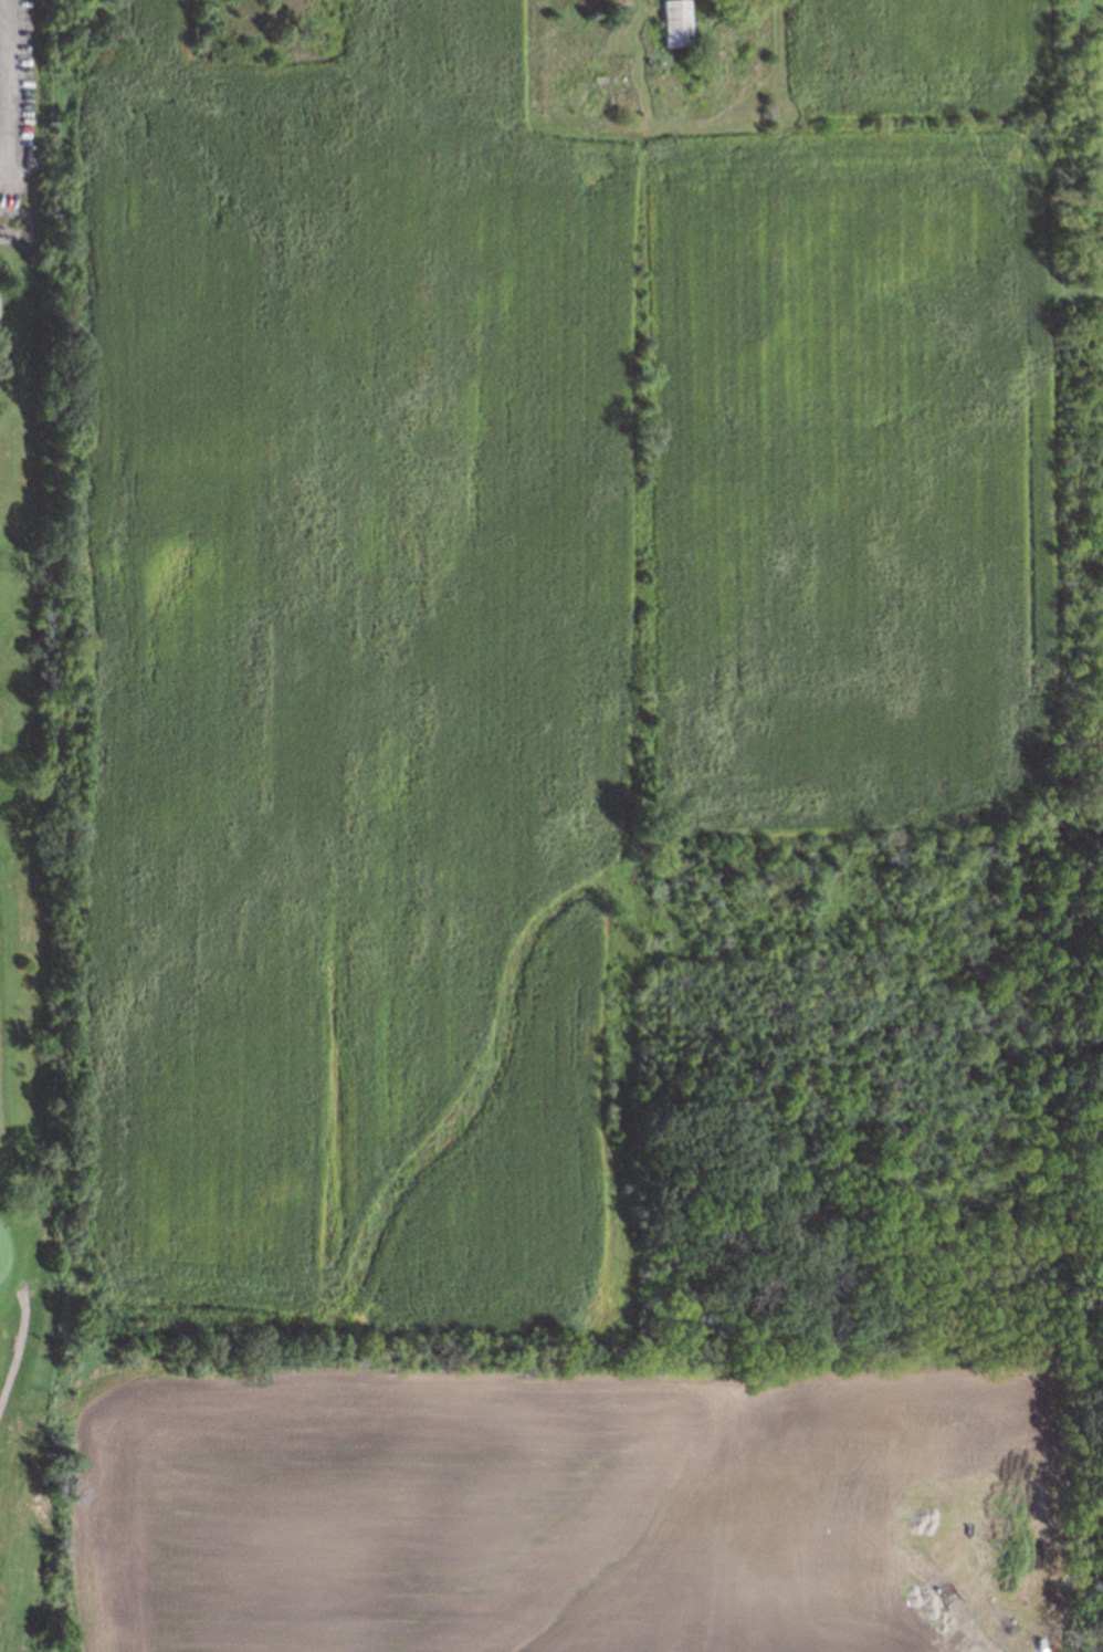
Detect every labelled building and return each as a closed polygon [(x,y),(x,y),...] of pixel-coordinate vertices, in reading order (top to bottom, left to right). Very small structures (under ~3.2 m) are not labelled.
[(656,45),(658,0),(687,0),(685,46),(656,45)]
